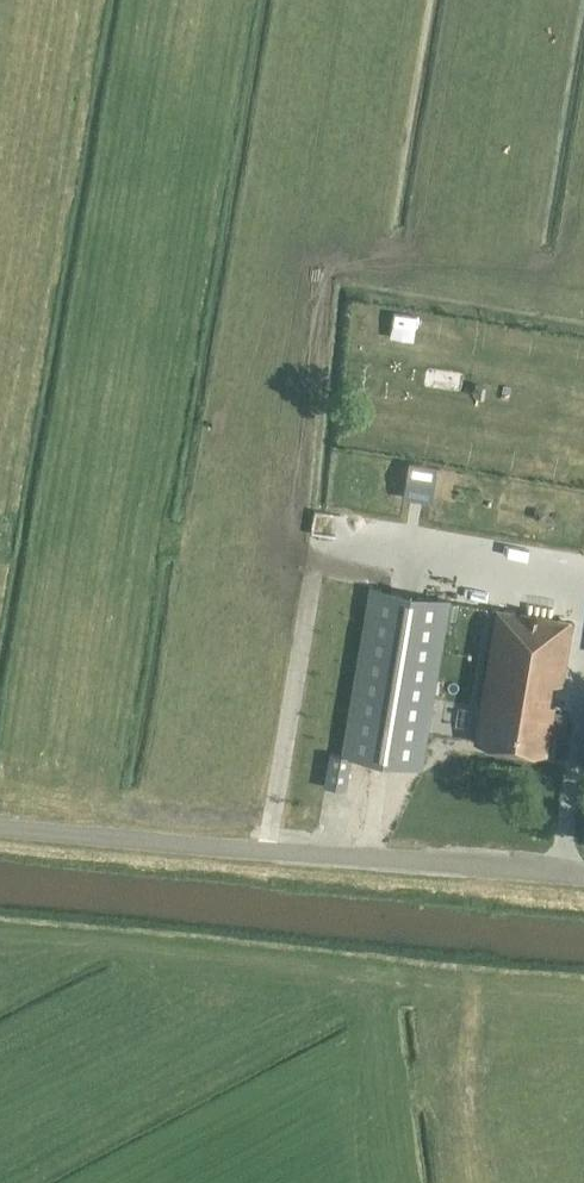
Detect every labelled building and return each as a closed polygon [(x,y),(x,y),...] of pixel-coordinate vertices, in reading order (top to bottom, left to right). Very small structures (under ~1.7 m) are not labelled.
[(376,444),(380,521),(411,519),(407,443),(376,444)] [(520,527),(522,471),(500,470),(499,526),(520,527)] [(341,788),(347,755),(417,767),(446,602),(371,588),(342,754),(326,751),(320,784),(341,788)] [(496,607),(472,739),(544,752),(553,703),(547,702),(550,682),(560,683),(571,621),(496,607)]
